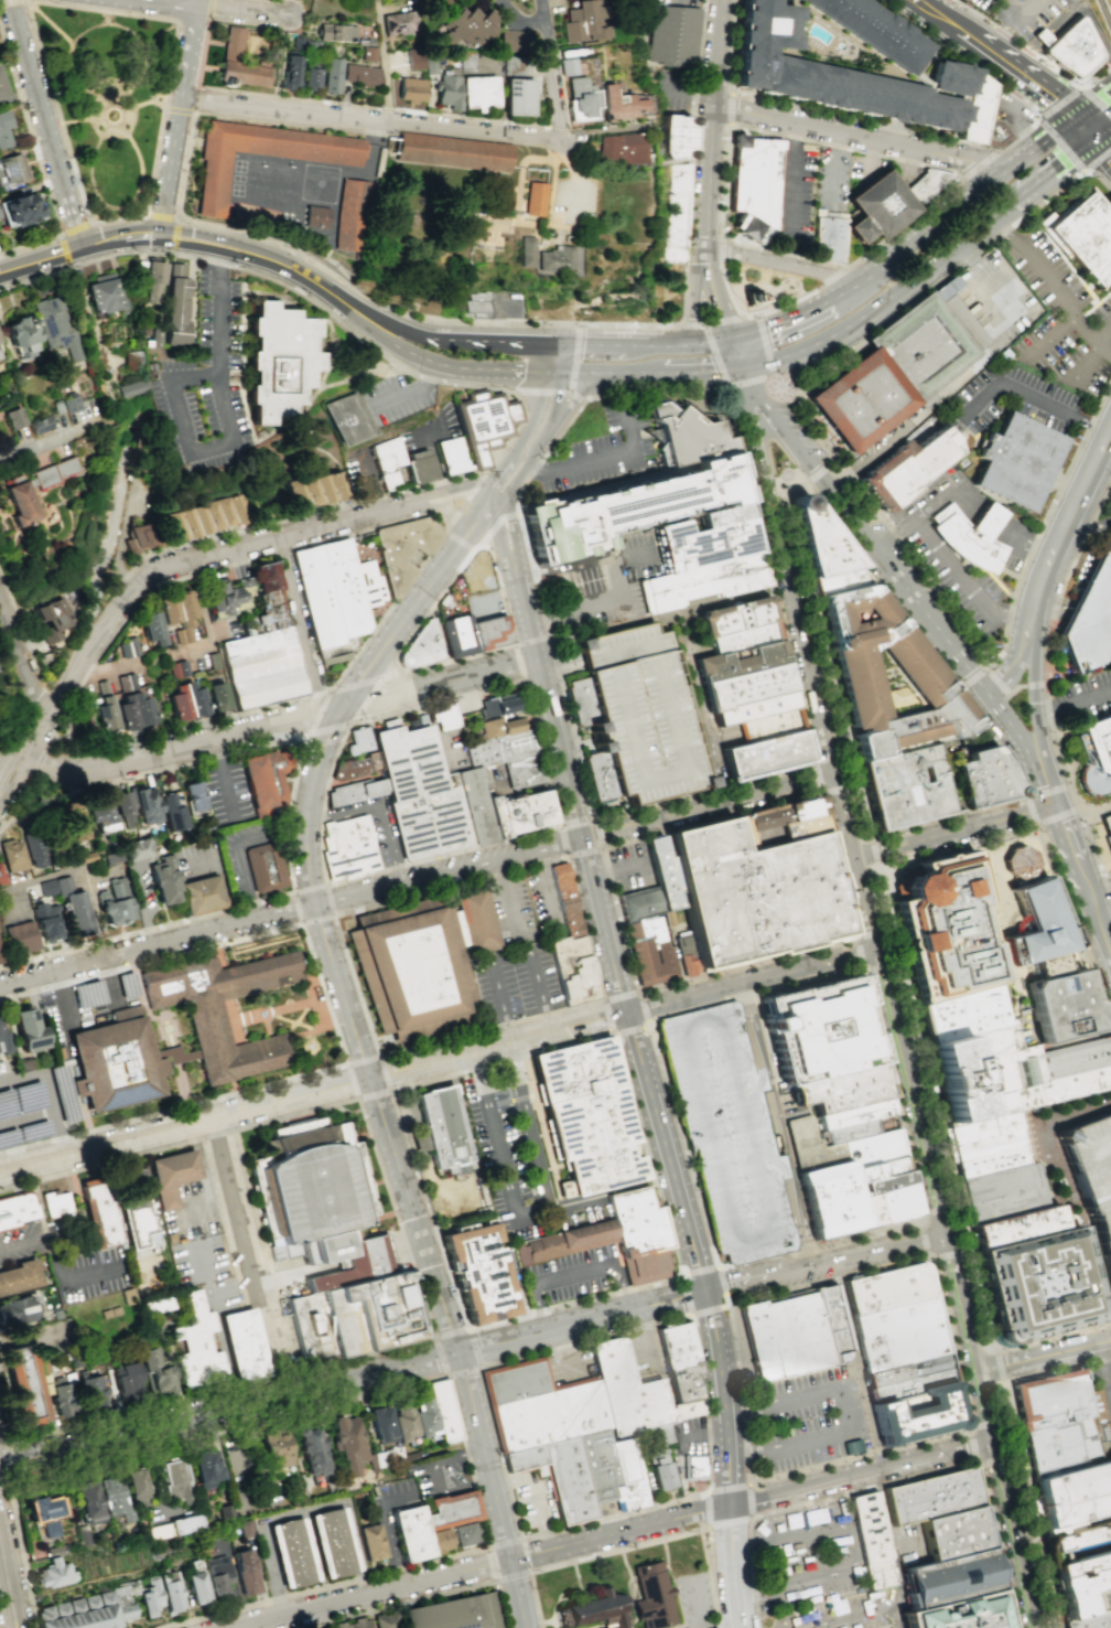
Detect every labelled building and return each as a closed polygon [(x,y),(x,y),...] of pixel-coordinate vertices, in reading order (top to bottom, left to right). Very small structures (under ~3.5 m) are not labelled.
[(576,9),(575,0),(592,0),(593,7),(606,4),(607,18),(600,19),(600,26),(607,25),(608,38),(590,40),(590,34),(585,35),(585,41),(565,43),(562,23),(568,22),(567,10),(576,9)] [(736,71),(739,0),(771,0),(770,3),(796,7),(795,19),(789,19),(788,34),(794,35),(792,49),(767,47),(767,54),(924,87),(921,92),(953,98),(953,95),(926,88),(927,86),(907,74),(906,76),(797,0),(865,0),(942,53),(935,61),(972,68),(968,94),(960,130),(950,127),(949,131),(758,90),(758,87),(747,87),(747,88),(733,87),(734,73),(737,73),(737,71),(736,71)] [(447,20),(461,8),(465,12),(472,7),(481,15),(488,8),(497,18),(490,24),(496,29),(477,46),(472,42),(467,46),(459,38),(451,45),(443,36),(454,26),(447,20)] [(700,68),(703,9),(660,7),(657,65),(700,68)] [(382,15),(412,11),(414,30),(410,31),(411,33),(398,35),(398,32),(392,33),(392,35),(386,36),(382,15)] [(1040,51),(1039,46),(1040,44),(1049,36),(1075,12),(1079,13),(1100,52),(1099,57),(1080,75),(1075,76),(1040,51)] [(320,41),(320,25),(355,26),(354,42),(320,41)] [(1049,36),(1047,34),(1038,25),(1029,33),(1038,42),(1040,44),(1049,36)] [(499,50),(501,30),(527,33),(525,54),(499,50)] [(292,46),(293,38),(302,39),(301,47),(292,46)] [(303,39),(313,40),(311,50),(302,49),(303,39)] [(362,61),(364,47),(377,49),(375,63),(362,61)] [(410,72),(407,50),(421,47),(424,69),(410,72)] [(284,71),(287,55),(298,56),(295,77),(299,77),(296,88),(289,87),(289,90),(280,89),(281,71),(284,71)] [(427,76),(424,56),(435,55),(438,75),(427,76)] [(503,75),(504,56),(525,57),(524,76),(503,75)] [(562,76),(560,60),(575,57),(578,74),(562,76)] [(323,93),(326,60),(343,61),(338,95),(323,93)] [(258,67),(257,67),(254,67),(254,66),(238,64),(237,64),(226,62),(224,62),(222,61),(219,61),(218,63),(222,63),(220,68),(220,71),(219,73),(219,77),(216,76),(216,78),(218,78),(223,79),(222,81),(258,67)] [(343,82),(345,64),(380,68),(381,86),(343,82)] [(302,87),(304,67),(320,69),(317,88),(302,87)] [(972,68),(995,85),(990,109),(989,116),(982,143),(958,139),(960,130),(968,94),(972,68)] [(267,69),(265,85),(250,83),(250,84),(230,81),(230,82),(229,87),(222,86),(222,81),(267,69)] [(434,90),(435,82),(440,82),(440,75),(461,77),(460,84),(461,84),(460,100),(462,101),(461,111),(450,110),(450,106),(436,105),(439,92),(434,90)] [(464,109),(462,77),(496,76),(497,107),(464,109)] [(398,99),(400,77),(425,81),(423,103),(398,99)] [(597,90),(598,108),(592,108),(593,119),(570,121),(568,100),(570,100),(568,79),(585,77),(587,92),(597,90)] [(505,115),(506,78),(533,79),(532,116),(505,115)] [(615,101),(624,101),(623,96),(632,95),(633,100),(635,100),(645,99),(646,111),(636,111),(636,117),(606,120),(605,110),(602,85),(613,84),(615,101)] [(12,146),(8,128),(12,127),(8,111),(0,114),(0,150),(12,146)] [(693,159),(695,115),(668,114),(666,158),(693,159)] [(1014,137),(1013,135),(1001,119),(989,116),(982,143),(997,147),(1014,137)] [(194,216),(202,161),(198,161),(202,136),(205,136),(207,120),(364,140),(363,144),(367,144),(365,159),(362,159),(360,168),(230,151),(222,219),(194,216)] [(398,132),(513,147),(509,173),(395,159),(398,132)] [(600,137),(598,163),(645,164),(640,133),(600,137)] [(773,231),(781,139),(746,137),(745,135),(732,133),(732,147),(735,148),(729,208),(738,210),(766,228),(767,232),(773,231)] [(28,179),(21,153),(0,159),(0,186),(28,179)] [(673,194),(691,194),(691,165),(673,165),(673,194)] [(845,199),(884,168),(916,207),(877,238),(871,232),(856,242),(843,224),(857,213),(845,199)] [(954,173),(958,180),(921,210),(906,189),(928,169),(954,173)] [(342,179),(371,182),(364,251),(334,248),(342,179)] [(528,182),(547,183),(543,217),(525,215),(528,182)] [(1087,189),(1110,218),(1110,277),(1097,289),(1069,256),(1063,261),(1032,224),(1048,211),(1054,216),(1087,189)] [(7,226),(0,207),(0,204),(30,193),(31,196),(34,195),(42,218),(18,226),(17,223),(7,226)] [(684,246),(689,199),(672,197),(669,245),(684,246)] [(331,211),(328,234),(304,231),(306,207),(331,211)] [(842,261),(843,224),(844,217),(813,215),(812,256),(821,257),(842,261)] [(520,267),(522,237),(536,237),(535,253),(550,253),(550,249),(553,250),(554,245),(583,247),(582,274),(552,272),(551,274),(532,271),(532,267),(520,267)] [(686,249),(666,248),(666,260),(686,261),(686,249)] [(147,283),(144,283),(148,263),(166,265),(163,287),(159,286),(155,307),(143,304),(147,283)] [(164,347),(185,349),(187,323),(184,323),(186,298),(190,298),(191,281),(187,281),(187,280),(183,280),(184,266),(170,265),(164,347)] [(120,311),(100,315),(99,310),(91,311),(86,286),(94,285),(91,279),(112,274),(115,279),(116,283),(122,281),(129,312),(121,313),(120,311)] [(975,351),(930,292),(952,276),(960,285),(949,293),(986,342),(975,351)] [(805,397),(871,347),(864,339),(928,289),(979,354),(848,454),(833,436),(829,430),(805,397)] [(472,293),(472,301),(466,301),(466,311),(461,311),(461,319),(490,319),(490,302),(494,302),(494,291),(485,291),(485,292),(478,292),(478,293),(472,293)] [(32,303),(61,294),(64,308),(61,309),(66,326),(69,325),(79,358),(68,362),(64,346),(46,351),(32,303)] [(314,317),(315,338),(310,338),(310,352),(319,352),(317,372),(310,371),(310,388),(301,388),(302,405),(292,405),(293,416),(271,416),(271,426),(252,426),(254,404),(248,404),(248,385),(254,385),(254,369),(249,369),(249,352),(255,352),(255,336),(249,336),(250,318),(255,317),(255,300),(273,301),(273,309),(294,309),(294,317),(314,317)] [(4,325),(29,317),(36,339),(12,347),(4,325)] [(160,350),(150,350),(151,333),(161,333),(160,350)] [(127,366),(125,354),(141,352),(142,365),(127,366)] [(119,387),(145,379),(149,392),(122,399),(119,387)] [(514,398),(519,420),(507,424),(509,433),(496,437),(497,443),(482,448),(486,465),(472,469),(454,401),(466,398),(465,392),(485,387),(486,394),(499,390),(503,401),(514,398)] [(371,432),(338,446),(322,404),(355,390),(371,432)] [(62,399),(76,395),(80,408),(66,413),(62,399)] [(675,410),(679,405),(702,422),(715,419),(721,438),(730,436),(733,449),(662,467),(658,450),(655,448),(661,441),(658,424),(651,419),(648,404),(662,401),(675,410)] [(2,411),(18,406),(23,422),(9,428),(2,411)] [(1004,409),(1064,438),(1028,513),(1005,502),(1001,500),(989,494),(988,499),(973,492),(975,486),(969,484),(981,460),(972,456),(975,447),(973,446),(977,438),(980,440),(984,431),(992,435),(1004,409)] [(31,433),(26,422),(45,415),(50,427),(31,433)] [(855,478),(883,515),(916,490),(913,486),(958,451),(954,441),(942,425),(912,449),(904,439),(855,478)] [(373,446),(384,492),(391,490),(390,488),(400,485),(395,465),(406,463),(403,453),(399,435),(373,446)] [(436,441),(459,436),(465,464),(468,464),(470,469),(444,474),(436,441)] [(431,450),(412,453),(413,460),(408,461),(413,484),(436,479),(431,450)] [(705,457),(706,461),(712,459),(711,456),(733,451),(745,500),(608,533),(612,546),(535,566),(520,506),(529,504),(528,500),(705,457)] [(31,472),(73,456),(78,471),(37,488),(31,472)] [(326,476),(339,474),(346,503),(333,505),(326,476)] [(313,480),(326,476),(333,505),(320,508),(313,480)] [(300,483),(313,480),(320,508),(306,512),(300,483)] [(6,489),(24,481),(40,518),(15,528),(11,517),(17,515),(6,489)] [(287,485),(300,483),(306,512),(293,514),(287,485)] [(790,502),(791,497),(795,494),(798,493),(801,493),(806,494),(807,495),(828,524),(859,566),(857,567),(810,578),(809,578),(796,531),(791,512),(790,502)] [(276,497),(285,495),(288,506),(278,508),(276,497)] [(229,499),(241,496),(249,525),(236,527),(229,499)] [(216,502),(229,499),(236,527),(224,531),(216,502)] [(992,576),(997,563),(1002,549),(1003,547),(984,538),(993,525),(1002,513),(985,501),(977,512),(967,526),(946,501),(926,516),(931,524),(927,527),(953,556),(969,566),(992,576)] [(204,505),(216,502),(224,531),(211,534),(204,505)] [(249,504),(259,502),(261,512),(251,514),(249,504)] [(659,527),(671,575),(766,553),(754,504),(704,516),(709,531),(693,534),(690,520),(659,527)] [(191,508),(204,505),(211,534),(198,537),(191,508)] [(179,512),(191,508),(198,537),(185,540),(179,512)] [(165,515),(179,512),(185,540),(173,544),(165,515)] [(373,529),(390,596),(405,591),(419,572),(402,560),(413,548),(425,557),(443,536),(432,521),(424,516),(373,529)] [(133,531),(154,525),(160,546),(139,551),(133,531)] [(1101,529),(1110,526),(1110,663),(1076,677),(1074,672),(1065,675),(1049,634),(1064,604),(1101,529)] [(291,551),(321,665),(349,657),(348,651),(356,650),(352,635),(365,632),(369,625),(365,607),(379,603),(378,600),(385,598),(379,575),(376,576),(371,559),(354,564),(347,537),(291,551)] [(640,582),(649,615),(773,586),(765,553),(640,582)] [(252,566),(274,560),(287,617),(274,620),(269,591),(259,592),(252,566)] [(815,596),(869,582),(857,567),(810,578),(815,596)] [(216,580),(225,578),(227,586),(233,585),(233,586),(240,585),(241,588),(245,587),(247,596),(244,597),(244,599),(235,601),(235,603),(230,604),(231,610),(224,612),(223,609),(215,610),(211,589),(218,588),(216,580)] [(815,596),(869,582),(984,719),(962,735),(967,749),(941,757),(937,738),(861,759),(815,596)] [(165,623),(159,598),(190,591),(195,617),(190,618),(191,625),(182,628),(180,620),(165,623)] [(30,607),(56,597),(68,624),(56,629),(60,638),(45,644),(40,629),(46,626),(43,618),(36,621),(30,607)] [(702,615),(708,640),(779,622),(774,598),(702,615)] [(142,615),(158,612),(165,643),(155,645),(154,642),(151,643),(150,639),(148,639),(142,615)] [(439,620),(449,657),(476,651),(470,622),(467,613),(439,620)] [(470,622),(503,614),(510,642),(476,651),(470,622)] [(431,617),(442,658),(406,667),(400,666),(397,662),(398,655),(424,618),(431,617)] [(593,801),(624,793),(627,805),(681,792),(691,790),(695,789),(694,785),(699,785),(699,788),(710,785),(708,774),(702,775),(667,629),(654,632),(651,621),(589,636),(590,639),(585,640),(585,638),(575,640),(578,650),(580,649),(583,662),(585,673),(586,677),(567,682),(568,686),(565,687),(574,724),(576,724),(578,726),(587,724),(590,733),(595,732),(597,740),(592,742),(594,751),(583,754),(584,756),(582,757),(593,801)] [(703,684),(698,660),(716,655),(712,640),(780,623),(789,663),(703,684)] [(305,692),(236,710),(218,642),(289,624),(305,692)] [(177,644),(175,631),(190,628),(193,641),(177,644)] [(123,658),(120,644),(129,642),(128,639),(136,638),(139,655),(123,658)] [(208,654),(217,653),(220,666),(212,668),(208,654)] [(173,678),(170,664),(185,661),(188,675),(173,678)] [(705,684),(712,714),(731,709),(730,706),(797,690),(790,664),(705,684)] [(117,677),(134,673),(141,698),(148,696),(154,724),(123,731),(117,704),(123,703),(117,677)] [(94,706),(100,730),(117,727),(105,678),(96,681),(101,704),(94,706)] [(175,720),(170,696),(176,695),(174,687),(192,683),(194,690),(199,689),(205,714),(175,720)] [(214,711),(208,686),(225,683),(230,707),(214,711)] [(482,718),(518,709),(513,692),(478,700),(482,718)] [(716,714),(720,729),(801,710),(797,692),(731,706),(732,710),(716,714)] [(430,709),(454,703),(461,728),(440,732),(438,722),(433,722),(430,709)] [(1069,726),(1110,710),(1110,796),(1099,800),(1089,797),(1083,793),(1080,785),(1079,775),(1083,765),(1069,726)] [(740,726),(744,745),(806,730),(801,711),(740,726)] [(373,731),(406,863),(474,845),(456,774),(442,778),(429,724),(400,731),(399,725),(373,731)] [(367,727),(349,730),(353,743),(346,746),(348,754),(373,749),(367,727)] [(548,783),(511,792),(504,788),(498,765),(483,768),(482,764),(471,768),(466,747),(533,729),(548,783)] [(724,751),(732,784),(815,765),(807,731),(724,751)] [(856,762),(874,832),(948,813),(931,742),(856,762)] [(964,753),(996,745),(1011,764),(1020,788),(1022,788),(1024,790),(1026,795),(1024,799),(1021,802),(1016,802),(1014,797),(964,811),(953,763),(967,761),(964,753)] [(333,779),(337,781),(381,770),(377,749),(339,759),(333,779)] [(279,773),(283,772),(288,769),(290,764),(289,760),(287,756),(283,752),(279,751),(273,752),(273,750),(240,759),(256,816),(268,813),(267,810),(282,805),(281,800),(285,799),(279,773)] [(457,773),(482,768),(498,839),(475,845),(457,773)] [(328,810),(388,795),(384,775),(332,789),(333,793),(328,794),(328,810)] [(181,784),(197,780),(205,807),(188,812),(181,784)] [(131,790),(140,825),(161,820),(155,797),(154,797),(151,786),(143,789),(143,786),(131,790)] [(550,790),(559,824),(500,838),(490,799),(500,795),(501,801),(550,790)] [(111,795),(127,792),(136,829),(123,832),(120,816),(117,817),(111,795)] [(158,795),(171,792),(174,806),(180,805),(185,826),(168,831),(158,795)] [(779,804),(784,823),(819,814),(815,795),(779,804)] [(95,800),(107,797),(110,815),(114,814),(117,827),(98,833),(95,821),(89,823),(86,811),(97,807),(95,800)] [(73,840),(65,806),(80,803),(88,837),(73,840)] [(735,816),(744,852),(776,844),(772,826),(783,823),(778,804),(735,816)] [(1097,817),(1110,812),(1110,855),(1097,817)] [(369,814),(324,824),(323,843),(328,881),(382,868),(369,814)] [(773,827),(777,843),(824,832),(820,815),(773,827)] [(662,834),(697,974),(853,936),(844,904),(850,903),(842,871),(835,872),(826,832),(777,844),(743,853),(734,816),(662,834)] [(22,834),(35,829),(45,864),(32,867),(22,834)] [(643,839),(660,835),(678,908),(660,912),(643,839)] [(8,875),(0,847),(0,842),(14,838),(14,843),(21,840),(28,869),(8,875)] [(154,857),(151,838),(125,845),(129,863),(154,857)] [(1007,849),(1006,847),(1021,843),(1021,845),(1032,850),(1035,864),(1029,871),(1013,878),(1004,872),(1001,859),(1007,849)] [(278,844),(246,853),(258,897),(289,889),(278,844)] [(909,1006),(997,981),(985,907),(991,906),(974,845),(931,855),(920,866),(921,868),(910,871),(913,876),(903,871),(889,875),(883,887),(886,900),(891,902),(896,906),(886,911),(898,961),(909,1006)] [(80,863),(78,854),(94,850),(96,859),(80,863)] [(161,908),(181,903),(179,893),(181,893),(179,883),(182,882),(175,856),(163,859),(165,865),(152,868),(161,908)] [(550,867),(568,863),(575,896),(558,900),(550,867)] [(9,883),(0,885),(0,865),(3,875),(7,874),(9,883)] [(227,908),(219,875),(184,883),(192,915),(227,908)] [(63,896),(58,897),(54,879),(68,876),(73,891),(82,889),(93,931),(74,936),(63,896)] [(100,902),(106,924),(132,918),(121,876),(108,880),(112,899),(100,902)] [(1008,888),(1039,877),(1067,947),(1014,963),(1014,962),(1005,965),(999,938),(1006,935),(1025,930),(1008,888)] [(39,882),(52,879),(56,892),(43,896),(39,882)] [(455,895),(485,887),(501,949),(484,953),(481,944),(468,947),(455,895)] [(614,897),(652,887),(659,913),(621,923),(614,897)] [(353,915),(445,893),(478,1013),(468,1016),(472,1025),(436,1035),(390,1047),(387,1035),(375,1038),(345,932),(356,928),(353,915)] [(569,942),(568,939),(558,900),(575,896),(586,938),(569,942)] [(32,909),(36,930),(40,929),(43,940),(58,936),(53,915),(56,915),(53,904),(44,907),(42,901),(33,903),(34,909),(32,909)] [(636,989),(695,975),(683,922),(670,924),(667,913),(621,924),(636,989)] [(3,928),(31,920),(37,947),(10,954),(3,928)] [(563,1007),(602,997),(586,938),(569,942),(568,939),(550,944),(559,981),(557,982),(563,1007)] [(293,1067),(207,1089),(185,1004),(149,1013),(139,976),(217,956),(220,971),(296,952),(304,981),(231,999),(240,1036),(231,1038),(234,1048),(284,1035),(293,1067)] [(1025,962),(1028,978),(1059,971),(1056,954),(1025,962)] [(1024,987),(1028,981),(1083,966),(1088,986),(1086,986),(1089,1000),(1093,1002),(1104,1027),(1037,1042),(1029,1007),(1024,987)] [(759,996),(764,1017),(763,1019),(765,1032),(768,1032),(780,1085),(788,1083),(882,1062),(861,972),(787,989),(759,996)] [(912,1007),(993,986),(1002,1019),(1016,1015),(1015,1010),(1029,1007),(1037,1042),(1035,1043),(1037,1052),(1045,1079),(1050,1103),(942,1131),(937,1106),(912,1007)] [(657,1021),(675,1017),(718,1006),(742,1000),(765,1091),(756,1093),(773,1156),(780,1154),(801,1238),(794,1240),(795,1244),(792,1245),(794,1250),(777,1254),(746,1262),(729,1265),(727,1261),(724,1262),(723,1253),(715,1254),(694,1166),(700,1165),(695,1148),(690,1149),(657,1021)] [(72,1037),(117,1026),(114,1015),(143,1007),(157,1062),(165,1060),(170,1077),(161,1079),(165,1097),(90,1115),(72,1037)] [(52,1051),(46,1028),(41,1029),(36,1009),(13,1015),(23,1058),(52,1051)] [(9,1029),(6,1030),(0,1010),(0,1057),(15,1053),(9,1029)] [(1109,1026),(1110,1031),(1110,1089),(1050,1103),(1045,1079),(1037,1052),(1035,1043),(1037,1042),(1104,1027),(1109,1026)] [(529,1054),(610,1033),(612,1040),(645,1179),(551,1202),(546,1181),(559,1178),(556,1163),(538,1090),(529,1054)] [(53,1048),(61,1047),(64,1057),(56,1059),(53,1048)] [(788,1083),(794,1105),(811,1102),(815,1112),(889,1095),(882,1062),(788,1083)] [(414,1094),(423,1092),(423,1090),(452,1083),(454,1094),(453,1094),(471,1168),(465,1169),(466,1176),(453,1179),(452,1174),(444,1175),(442,1167),(433,1169),(414,1094)] [(809,1114),(815,1138),(818,1137),(821,1146),(839,1142),(876,1133),(872,1117),(893,1113),(889,1095),(815,1112),(809,1114)] [(1060,1129),(1110,1109),(1110,1312),(1108,1296),(1088,1215),(1086,1215),(1057,1137),(1054,1136),(1057,1128),(1060,1129)] [(941,1131),(953,1182),(1028,1164),(1016,1113),(941,1131)] [(784,1120),(796,1172),(843,1161),(839,1142),(821,1146),(818,1137),(815,1138),(809,1114),(784,1120)] [(273,1128),(326,1117),(327,1125),(349,1121),(354,1143),(362,1140),(378,1214),(366,1217),(368,1225),(354,1229),(357,1243),(354,1243),(357,1254),(305,1265),(303,1255),(274,1262),(251,1160),(272,1155),(269,1140),(276,1139),(273,1128)] [(839,1142),(843,1161),(845,1169),(903,1156),(904,1156),(897,1128),(876,1133),(839,1142)] [(196,1149),(150,1160),(163,1211),(182,1207),(176,1185),(203,1178),(196,1149)] [(903,1156),(906,1169),(880,1176),(849,1183),(845,1169),(903,1156)] [(812,1240),(859,1229),(851,1197),(849,1183),(845,1169),(843,1161),(796,1172),(812,1240)] [(956,1182),(1032,1164),(1042,1206),(966,1224),(956,1182)] [(849,1183),(851,1197),(870,1192),(909,1181),(907,1169),(906,1169),(880,1176),(849,1183)] [(83,1187),(108,1180),(122,1242),(101,1247),(90,1198),(85,1199),(83,1187)] [(877,1223),(870,1192),(909,1181),(917,1213),(877,1223)] [(606,1196),(646,1186),(651,1209),(659,1207),(669,1249),(662,1250),(669,1278),(627,1287),(623,1266),(618,1267),(613,1243),(519,1266),(514,1244),(612,1220),(606,1196)] [(43,1193),(48,1220),(73,1214),(68,1192),(60,1193),(60,1190),(43,1193)] [(34,1197),(33,1193),(28,1192),(0,1200),(0,1234),(20,1229),(19,1223),(40,1219),(34,1197)] [(851,1197),(870,1192),(877,1223),(859,1229),(851,1197)] [(131,1253),(150,1249),(147,1235),(159,1232),(153,1209),(150,1210),(147,1197),(130,1201),(131,1206),(121,1208),(131,1253)] [(966,1225),(972,1254),(1059,1232),(1051,1204),(1045,1206),(966,1225)] [(517,1315),(471,1326),(467,1311),(465,1311),(456,1272),(453,1273),(449,1254),(446,1255),(442,1236),(455,1233),(454,1229),(473,1224),(474,1228),(484,1225),(483,1221),(492,1220),(493,1223),(494,1223),(517,1315)] [(972,1255),(994,1347),(1100,1321),(1094,1300),(1077,1225),(1066,1227),(1056,1236),(972,1255)] [(390,1231),(400,1266),(312,1288),(309,1277),(352,1266),(348,1256),(357,1254),(355,1244),(358,1243),(357,1240),(390,1231)] [(39,1284),(0,1293),(0,1270),(15,1266),(14,1262),(32,1257),(39,1284)] [(841,1279),(849,1315),(932,1296),(926,1266),(924,1263),(921,1262),(918,1262),(841,1279)] [(427,1336),(411,1270),(350,1283),(366,1350),(427,1336)] [(781,1298),(811,1290),(811,1287),(832,1283),(849,1354),(846,1359),(799,1370),(781,1298)] [(337,1358),(321,1290),(349,1284),(365,1351),(337,1358)] [(183,1389),(227,1378),(220,1351),(214,1352),(208,1332),(217,1330),(213,1310),(206,1313),(201,1289),(182,1294),(190,1324),(170,1328),(172,1341),(183,1338),(186,1352),(175,1354),(183,1389)] [(303,1367),(287,1298),(320,1290),(336,1359),(303,1367)] [(143,1314),(171,1308),(168,1294),(140,1299),(143,1314)] [(4,1325),(0,1306),(0,1301),(29,1296),(33,1318),(4,1325)] [(850,1316),(863,1372),(946,1352),(932,1296),(850,1316)] [(756,1305),(778,1300),(795,1373),(774,1378),(756,1305)] [(734,1307),(755,1302),(774,1378),(753,1383),(734,1307)] [(222,1315),(257,1307),(272,1374),(238,1382),(222,1315)] [(702,1415),(698,1399),(693,1384),(690,1385),(689,1382),(690,1382),(689,1377),(695,1375),(698,1374),(695,1370),(698,1370),(695,1361),(694,1361),(684,1322),(649,1331),(659,1371),(661,1378),(669,1406),(668,1406),(672,1423),(702,1415)] [(656,1379),(629,1385),(618,1337),(584,1346),(607,1438),(671,1423),(668,1409),(664,1410),(656,1379)] [(0,1351),(29,1343),(47,1420),(19,1426),(0,1351)] [(158,1346),(170,1391),(149,1396),(137,1351),(158,1346)] [(949,1367),(866,1386),(863,1372),(946,1352),(949,1367)] [(592,1380),(552,1390),(546,1359),(484,1374),(508,1475),(547,1466),(562,1530),(593,1522),(590,1506),(612,1500),(613,1503),(616,1502),(618,1513),(649,1506),(632,1435),(607,1442),(592,1380)] [(111,1368),(133,1362),(141,1396),(119,1402),(111,1368)] [(1010,1383),(1079,1367),(1085,1391),(1087,1405),(1018,1422),(1010,1383)] [(961,1428),(962,1424),(961,1417),(958,1412),(948,1368),(861,1389),(874,1447),(942,1431),(946,1431),(949,1433),(954,1434),(961,1428)] [(80,1379),(97,1374),(105,1405),(87,1409),(80,1379)] [(449,1379),(464,1440),(444,1446),(429,1384),(449,1379)] [(51,1386),(67,1382),(74,1412),(57,1416),(51,1386)] [(1018,1422),(1033,1479),(1100,1461),(1094,1442),(1109,1438),(1097,1388),(1085,1391),(1087,1405),(1018,1422)] [(412,1411),(416,1410),(412,1401),(416,1400),(416,1399),(428,1395),(430,1406),(432,1406),(438,1432),(419,1437),(412,1411)] [(391,1416),(395,1415),(392,1406),(396,1405),(395,1404),(408,1401),(410,1412),(411,1411),(417,1431),(416,1431),(417,1434),(407,1436),(408,1439),(398,1443),(391,1416)] [(367,1409),(378,1405),(379,1407),(384,1406),(382,1404),(387,1404),(392,1428),(395,1428),(397,1439),(378,1444),(377,1440),(375,1442),(367,1409)] [(328,1417),(339,1414),(339,1417),(342,1417),(342,1418),(354,1416),(357,1428),(360,1439),(359,1440),(365,1459),(357,1460),(359,1467),(354,1468),(356,1474),(344,1477),(337,1449),(332,1450),(331,1445),(332,1440),(330,1432),(333,1431),(328,1417)] [(301,1427),(300,1426),(298,1426),(294,1426),(293,1428),(292,1431),(293,1433),(294,1435),(296,1435),(298,1440),(295,1440),(298,1452),(300,1450),(306,1474),(315,1471),(316,1475),(327,1472),(321,1447),(323,1446),(320,1435),(317,1435),(315,1426),(303,1429),(303,1427),(301,1427)] [(258,1435),(266,1433),(265,1428),(273,1427),(274,1429),(273,1429),(273,1433),(279,1432),(279,1429),(282,1428),(291,1464),(266,1469),(258,1435)] [(857,1438),(861,1450),(844,1454),(842,1442),(857,1438)] [(188,1452),(202,1448),(203,1450),(212,1448),(215,1466),(217,1466),(220,1478),(213,1479),(214,1482),(211,1484),(211,1487),(198,1489),(188,1452)] [(681,1454),(706,1454),(706,1478),(681,1478),(681,1454)] [(158,1463),(163,1484),(161,1485),(162,1493),(164,1493),(166,1501),(175,1498),(175,1501),(180,1500),(181,1506),(191,1502),(180,1457),(158,1463)] [(1037,1535),(1110,1517),(1110,1459),(1100,1461),(1033,1479),(1023,1481),(1037,1535)] [(667,1460),(673,1485),(656,1489),(649,1465),(667,1460)] [(122,1471),(140,1467),(148,1500),(145,1500),(147,1504),(139,1507),(138,1503),(131,1504),(122,1471)] [(877,1489),(886,1525),(979,1503),(969,1467),(877,1489)] [(97,1479),(111,1475),(115,1485),(120,1484),(127,1510),(129,1509),(131,1519),(129,1520),(129,1522),(125,1523),(123,1521),(121,1522),(118,1512),(105,1515),(97,1479)] [(73,1484),(84,1480),(85,1482),(93,1481),(100,1514),(82,1519),(73,1484)] [(475,1490),(483,1520),(430,1532),(427,1515),(435,1513),(432,1499),(444,1496),(445,1498),(475,1490)] [(846,1498),(875,1491),(896,1584),(869,1590),(846,1498)] [(25,1499),(40,1496),(41,1500),(55,1497),(60,1513),(52,1515),(57,1534),(44,1538),(39,1519),(32,1521),(25,1499)] [(220,1520),(217,1506),(228,1503),(230,1518),(220,1520)] [(435,1556),(422,1504),(393,1511),(406,1564),(435,1556)] [(979,1506),(988,1546),(928,1561),(919,1519),(979,1506)] [(309,1515),(341,1507),(356,1570),(324,1577),(309,1515)] [(266,1525),(300,1517),(316,1579),(282,1588),(266,1525)] [(1045,1552),(1055,1550),(1055,1552),(1059,1551),(1063,1561),(1049,1564),(1054,1578),(1110,1563),(1110,1518),(1040,1538),(1045,1552)] [(240,1536),(237,1523),(248,1521),(251,1533),(240,1536)] [(358,1529),(377,1523),(385,1555),(366,1560),(358,1529)] [(481,1544),(459,1549),(454,1529),(475,1523),(481,1544)] [(455,1551),(450,1530),(432,1533),(438,1555),(455,1551)] [(46,1556),(67,1553),(66,1545),(45,1547),(46,1556)] [(231,1551),(249,1546),(258,1589),(241,1594),(231,1551)] [(894,1570),(905,1611),(999,1589),(990,1547),(894,1570)] [(48,1557),(57,1555),(60,1564),(67,1562),(71,1572),(76,1571),(78,1581),(47,1588),(46,1585),(40,1587),(36,1576),(42,1575),(41,1568),(51,1566),(48,1557)] [(203,1565),(225,1560),(230,1582),(226,1583),(228,1592),(211,1596),(203,1565)] [(676,1621),(648,1627),(643,1627),(641,1619),(637,1620),(633,1602),(640,1600),(632,1567),(660,1561),(667,1587),(671,1586),(673,1595),(669,1596),(676,1621)] [(1060,1619),(1110,1606),(1110,1563),(1054,1578),(1050,1578),(1060,1619)] [(183,1574),(198,1570),(207,1599),(191,1604),(183,1574)] [(157,1574),(172,1571),(181,1606),(164,1609),(157,1574)] [(145,1586),(144,1579),(154,1577),(161,1604),(154,1606),(154,1609),(141,1611),(136,1588),(145,1586)] [(625,1626),(625,1627),(602,1627),(601,1621),(601,1618),(560,1627),(558,1613),(565,1610),(569,1605),(580,1602),(579,1593),(610,1584),(612,1594),(621,1593),(623,1595),(625,1597),(626,1604),(621,1610),(626,1609),(629,1625),(625,1626)] [(903,1627),(1008,1627),(999,1589),(905,1611),(899,1613),(903,1627)] [(492,1590),(400,1609),(404,1627),(499,1627),(492,1590)] [(1057,1621),(1110,1608),(1110,1627),(1059,1627),(1057,1621)] [(395,1613),(397,1627),(375,1627),(373,1617),(395,1613)] [(367,1616),(331,1625),(331,1627),(369,1627),(367,1616)]
